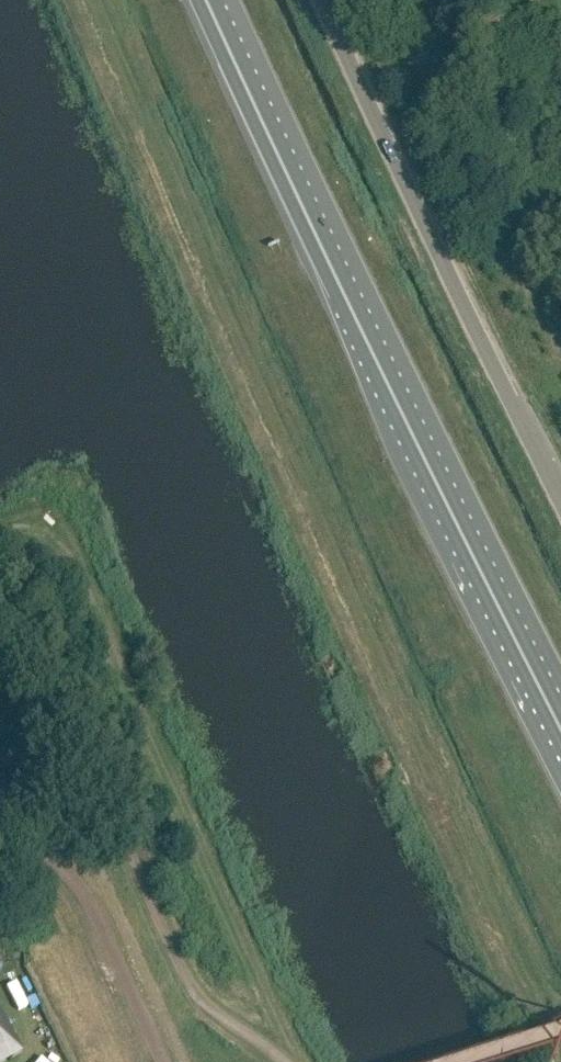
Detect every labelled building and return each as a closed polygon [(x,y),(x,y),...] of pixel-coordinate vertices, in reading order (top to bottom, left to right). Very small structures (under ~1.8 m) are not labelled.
[(0,1021),(0,1061),(17,1051),(0,1021)]
